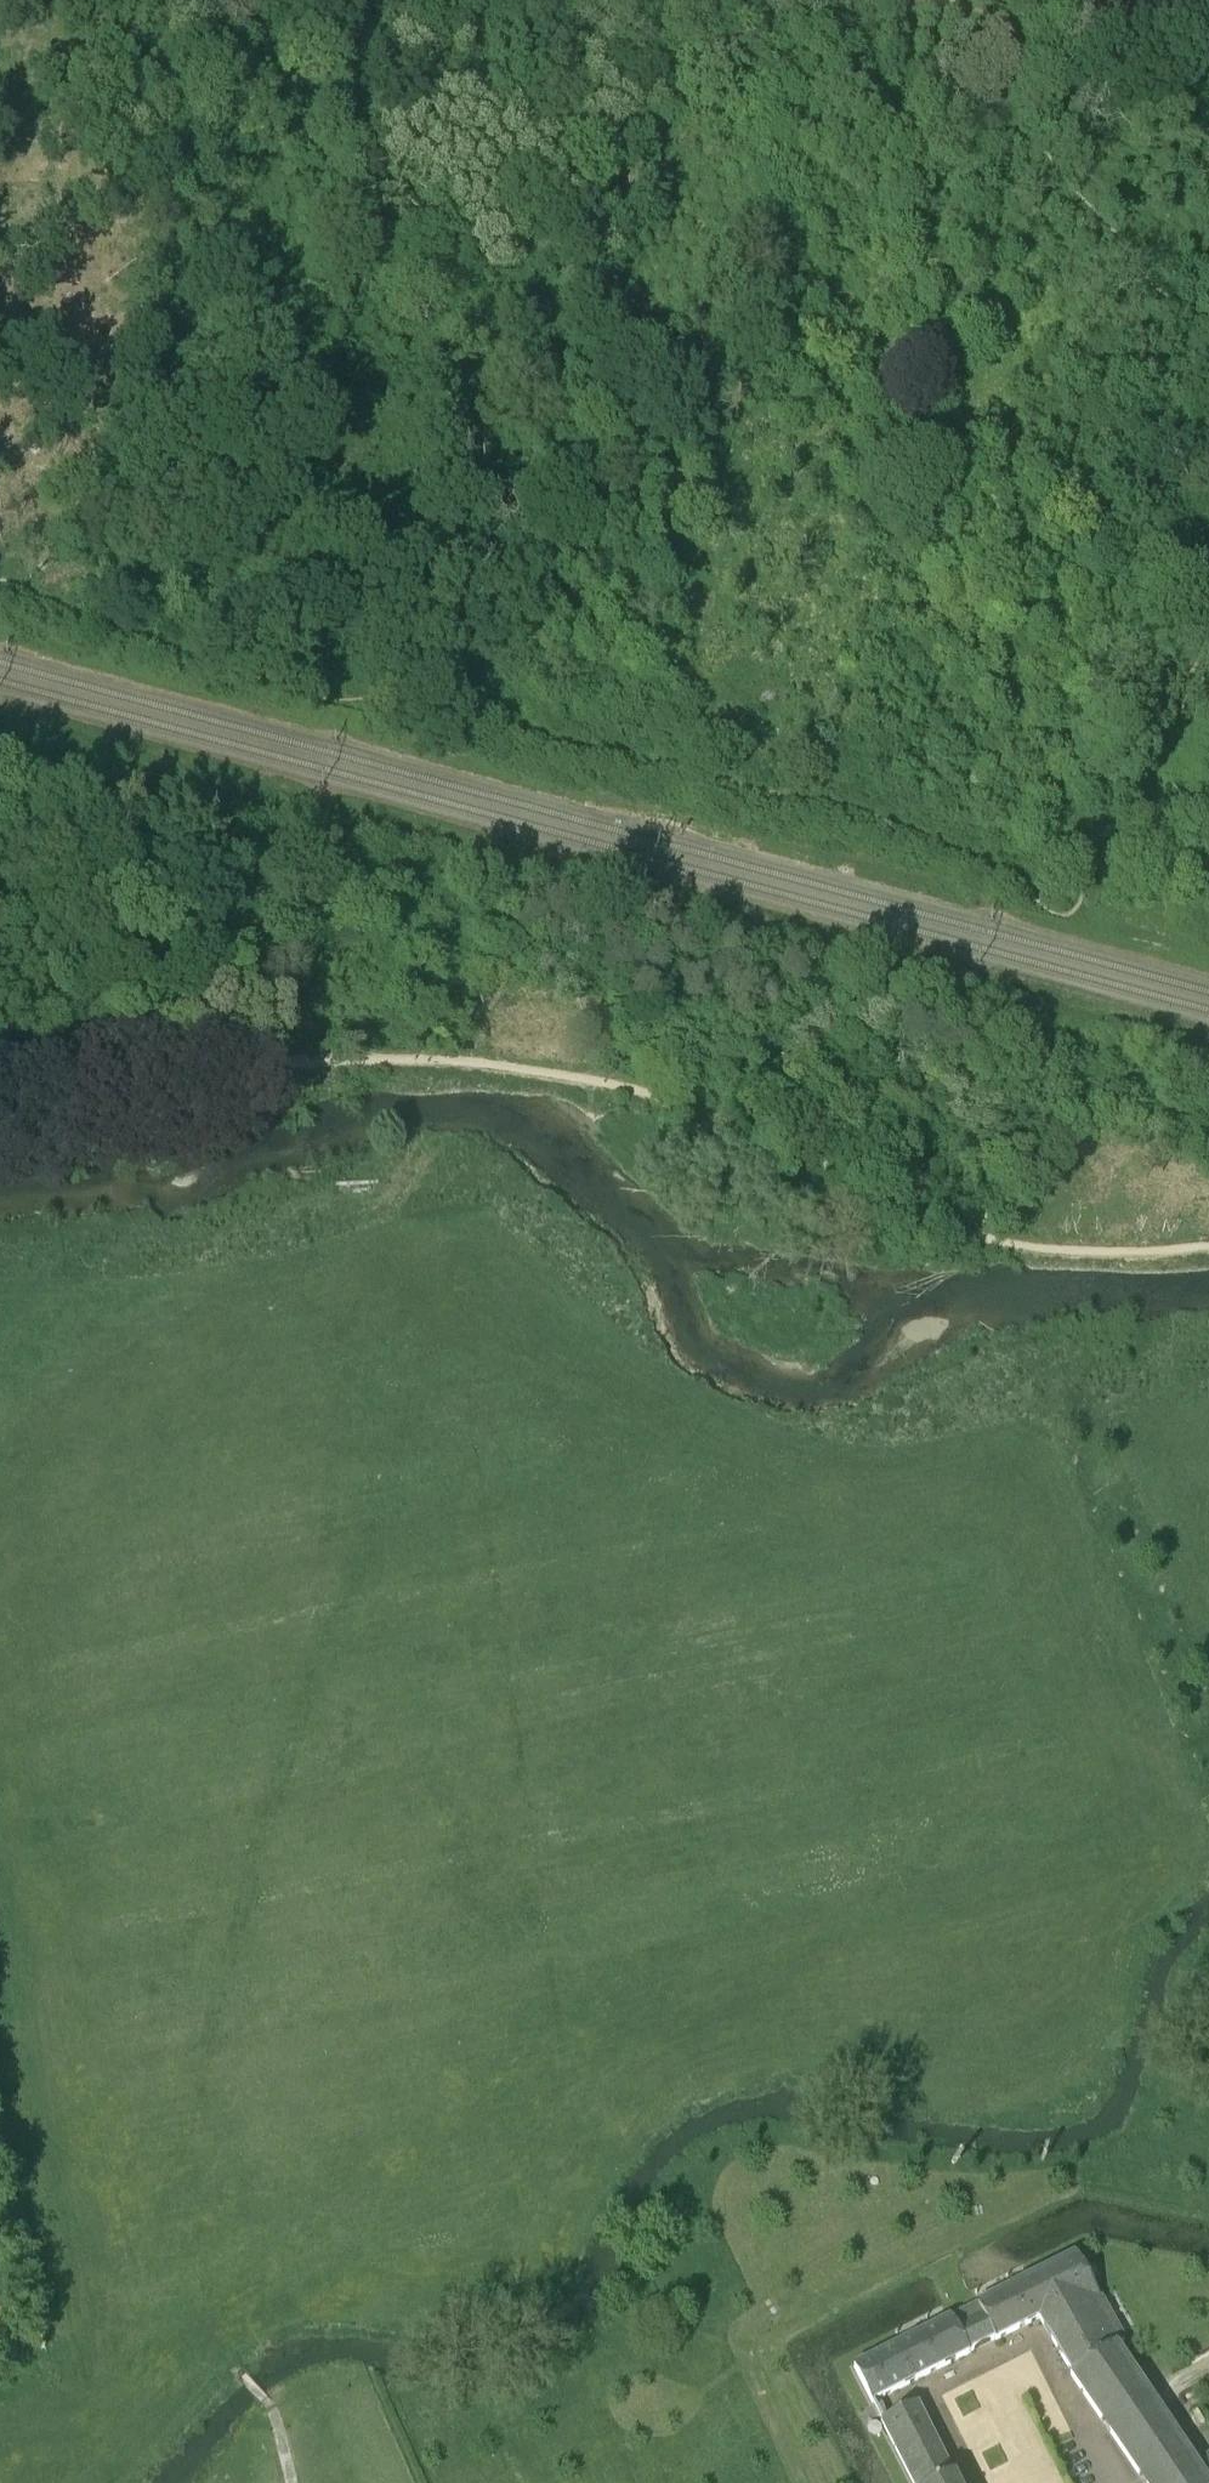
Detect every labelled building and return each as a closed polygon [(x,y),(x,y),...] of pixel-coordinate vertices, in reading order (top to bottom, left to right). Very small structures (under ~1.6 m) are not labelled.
[(1076,2255),(853,2367),(871,2402),(1042,2317),(1074,2369),(1071,2371),(1145,2482),(1208,2482),(1208,2455),(1196,2461),(1118,2346),(1125,2342),(1076,2255)] [(913,2482),(960,2482),(921,2405),(883,2424),(913,2482)]
